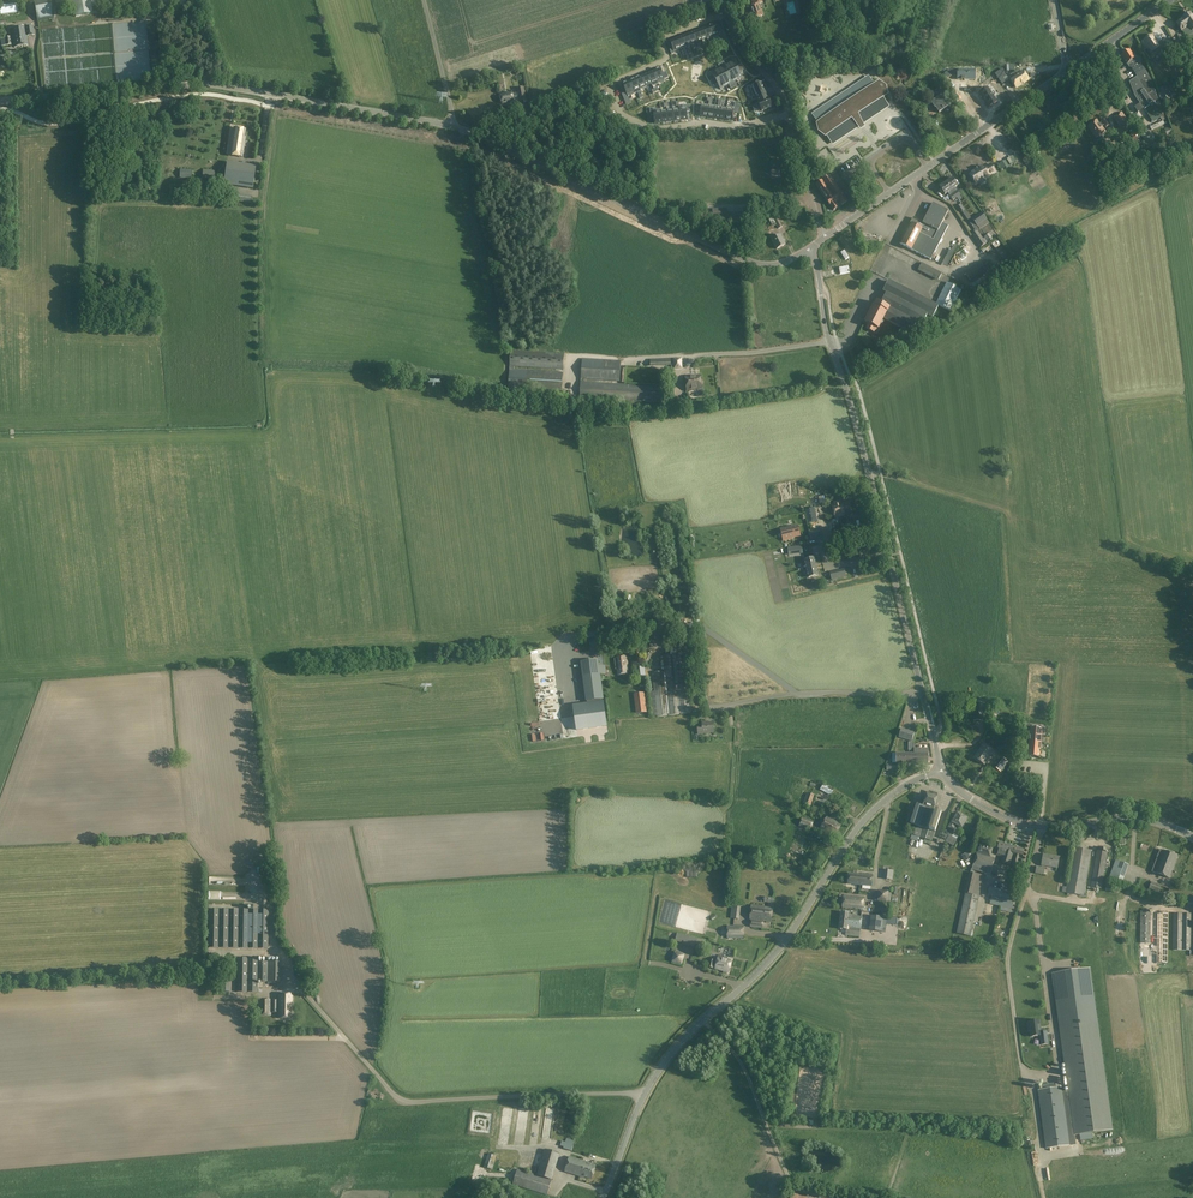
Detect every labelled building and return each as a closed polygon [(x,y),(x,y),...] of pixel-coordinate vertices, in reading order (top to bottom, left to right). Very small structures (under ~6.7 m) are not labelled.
[(0,1),(0,15),(17,13),(16,0),(4,0),(0,1)] [(34,2),(37,21),(54,18),(51,0),(45,0),(34,2)] [(91,0),(55,0),(56,5),(73,2),(75,16),(93,13),(91,0)] [(753,5),(749,6),(752,13),(751,13),(753,18),(763,15),(762,10),(761,10),(758,4),(762,2),(762,0),(752,0),(753,5)] [(1190,13),(1183,17),(1184,18),(1177,23),(1182,31),(1192,25),(1192,27),(1192,18),(1190,13)] [(716,23),(709,26),(713,37),(720,34),(716,23)] [(32,25),(11,28),(14,47),(28,45),(26,36),(29,36),(34,35),(32,25)] [(713,37),(709,26),(709,27),(704,28),(707,38),(712,36),(713,37)] [(704,28),(698,31),(702,40),(707,38),(704,28)] [(702,40),(698,31),(693,33),(696,42),(702,40)] [(696,42),(693,33),(687,35),(691,44),(696,42)] [(686,46),(691,44),(687,35),(682,37),(686,46)] [(1144,41),(1150,50),(1149,51),(1153,57),(1159,52),(1159,53),(1166,49),(1162,42),(1158,44),(1154,39),(1153,40),(1150,36),(1144,41)] [(5,38),(1,39),(2,46),(6,45),(11,45),(10,37),(5,38)] [(686,46),(682,37),(677,38),(676,38),(680,49),(681,49),(681,48),(686,46)] [(674,51),(680,49),(676,38),(670,40),(673,49),(669,50),(671,54),(674,53),(674,51)] [(1129,50),(1121,56),(1129,67),(1130,67),(1136,63),(1138,65),(1133,68),(1139,76),(1137,77),(1129,82),(1135,96),(1143,109),(1150,119),(1163,110),(1151,79),(1149,76),(1145,70),(1140,63),(1136,57),(1135,58),(1129,50)] [(732,73),(738,70),(739,69),(738,67),(736,68),(734,62),(728,65),(732,73)] [(732,73),(728,65),(725,67),(724,65),(722,66),(727,76),(732,73)] [(957,76),(974,76),(975,65),(957,65),(957,66),(949,66),(952,70),(957,71),(957,76)] [(722,78),(727,76),(722,66),(720,67),(721,68),(721,69),(718,71),(722,78)] [(653,71),(657,81),(664,79),(660,68),(653,71)] [(742,78),(739,72),(740,71),(739,69),(738,70),(732,73),(736,80),(742,78)] [(1017,88),(1029,80),(1023,71),(1021,72),(1019,70),(1011,75),(1013,78),(1010,79),(1017,88)] [(647,74),(651,84),(657,81),(653,71),(647,74)] [(722,78),(718,71),(712,74),(715,79),(713,80),(715,82),(716,81),(722,78)] [(736,80),(732,73),(727,76),(732,85),(734,84),(733,82),(736,80)] [(647,74),(641,76),(645,86),(651,84),(647,74)] [(639,89),(645,86),(641,76),(635,79),(639,89)] [(732,85),(727,76),(722,78),(726,86),(729,84),(730,85),(730,86),(732,85)] [(868,77),(813,115),(820,125),(819,126),(824,133),(825,132),(833,143),(888,106),(880,95),(886,91),(881,83),(875,87),(868,77)] [(726,86),(722,78),(716,81),(715,82),(716,84),(717,83),(720,88),(720,89),(726,86)] [(635,79),(629,81),(633,91),(639,89),(635,79)] [(627,94),(633,91),(629,81),(622,84),(626,93),(627,94)] [(759,99),(768,95),(767,93),(762,82),(753,86),(759,99)] [(808,84),(810,99),(815,98),(814,94),(813,94),(813,93),(821,92),(820,83),(808,84)] [(1165,105),(1172,102),(1166,85),(1159,88),(1165,105)] [(933,92),(937,98),(931,103),(933,106),(934,106),(939,113),(948,107),(943,98),(946,96),(940,87),(933,92)] [(524,88),(518,89),(520,101),(526,100),(524,88)] [(978,95),(988,109),(996,103),(987,89),(978,95)] [(512,92),(500,94),(502,104),(514,102),(512,92)] [(768,96),(768,95),(759,99),(758,99),(764,111),(774,106),(770,99),(769,95),(768,96)] [(700,115),(707,116),(709,106),(697,105),(696,110),(701,111),(700,115)] [(727,109),(725,119),(732,120),(734,107),(727,106),(727,109)] [(654,116),(655,123),(662,123),(661,112),(654,113),(653,108),(650,109),(650,116),(654,116)] [(686,109),(679,110),(680,120),(687,120),(686,109)] [(887,147),(903,138),(897,128),(899,127),(891,111),(879,118),(883,124),(872,130),(869,123),(858,129),(867,145),(873,142),(877,149),(886,144),(887,147)] [(1121,126),(1119,127),(1115,130),(1120,136),(1132,127),(1122,112),(1121,113),(1115,117),(1121,126)] [(1101,135),(1105,132),(1102,127),(1103,126),(1105,128),(1109,125),(1105,119),(1101,121),(1101,122),(1099,123),(1097,120),(1087,127),(1096,138),(1098,137),(1101,135)] [(231,135),(228,155),(243,157),(246,137),(244,137),(245,130),(234,128),(233,136),(231,135)] [(1053,129),(1048,132),(1051,138),(1056,135),(1053,129)] [(1136,147),(1138,146),(1143,144),(1144,144),(1138,130),(1136,130),(1132,132),(1130,133),(1134,142),(1136,147)] [(845,139),(851,149),(863,142),(857,131),(845,139)] [(1153,140),(1148,131),(1141,134),(1146,144),(1153,140)] [(1044,136),(1033,143),(1036,148),(1047,141),(1044,136)] [(827,149),(835,160),(842,154),(834,144),(827,149)] [(1029,157),(1033,155),(1036,153),(1033,149),(1031,151),(1030,149),(1026,152),(1029,157)] [(227,162),(223,184),(253,189),(256,166),(227,162)] [(979,170),(971,174),(976,183),(989,176),(989,177),(996,173),(993,168),(986,171),(984,167),(979,169),(979,170)] [(180,169),(180,178),(192,179),(192,169),(180,169)] [(203,170),(202,179),(214,179),(215,170),(203,170)] [(818,183),(816,185),(831,206),(834,211),(838,207),(837,206),(841,204),(841,205),(847,201),(840,190),(839,190),(828,174),(822,178),(821,178),(817,180),(818,183)] [(949,181),(946,183),(957,198),(959,200),(962,198),(960,196),(960,195),(955,188),(958,186),(953,178),(952,179),(951,177),(948,180),(949,181)] [(946,183),(940,187),(945,195),(947,193),(950,196),(949,196),(952,201),(957,198),(946,183)] [(933,204),(923,223),(913,218),(910,223),(912,224),(901,245),(931,260),(949,226),(943,223),(949,212),(933,204)] [(713,209),(713,220),(720,219),(720,224),(732,224),(732,219),(732,212),(727,212),(727,210),(727,208),(713,209)] [(982,213),(973,219),(977,226),(986,220),(982,213)] [(776,216),(772,217),(777,225),(779,229),(782,227),(778,219),(776,216)] [(869,220),(867,217),(857,224),(859,227),(869,220)] [(864,225),(866,229),(864,230),(869,242),(877,238),(871,222),(864,225)] [(788,231),(791,237),(796,235),(793,228),(788,231)] [(977,231),(971,235),(981,248),(987,244),(986,244),(988,243),(985,239),(983,239),(977,231)] [(989,234),(984,237),(988,243),(993,239),(989,234)] [(781,235),(772,240),(777,249),(785,245),(781,235)] [(838,266),(837,252),(827,253),(827,263),(829,263),(830,267),(838,266)] [(943,273),(921,262),(919,266),(921,268),(920,271),(940,280),(943,273)] [(981,263),(965,273),(970,281),(986,270),(981,263)] [(850,273),(849,266),(839,268),(840,274),(850,273)] [(892,272),(906,276),(907,271),(894,266),(892,272)] [(869,324),(867,329),(874,332),(875,331),(876,331),(878,329),(883,319),(911,334),(917,323),(922,326),(928,315),(933,318),(939,306),(892,282),(881,304),(877,302),(875,306),(876,306),(867,323),(869,324)] [(947,283),(936,304),(951,312),(961,291),(947,283)] [(511,351),(510,366),(563,369),(565,354),(511,351)] [(682,358),(673,358),(673,370),(683,369),(682,358)] [(582,359),(581,379),(620,382),(621,361),(582,359)] [(671,359),(650,360),(650,367),(671,366),(671,359)] [(510,369),(508,390),(562,393),(563,372),(510,369)] [(700,376),(686,377),(687,390),(701,389),(700,376)] [(582,382),(581,397),(602,399),(662,402),(664,387),(603,383),(582,382)] [(841,503),(840,501),(833,503),(833,505),(832,506),(835,518),(844,516),(843,516),(843,515),(844,514),(845,514),(845,513),(844,513),(843,513),(843,512),(842,511),(843,511),(843,509),(842,508),(842,505),(841,505),(841,504),(841,503)] [(843,516),(844,516),(852,514),(849,501),(841,503),(841,504),(841,505),(842,505),(842,508),(843,509),(843,511),(842,511),(843,512),(843,513),(844,513),(845,513),(845,514),(844,514),(843,515),(843,516)] [(805,510),(809,523),(817,521),(814,508),(805,510)] [(850,518),(823,524),(825,534),(853,528),(850,518)] [(867,520),(860,521),(864,536),(871,534),(867,520)] [(798,526),(782,530),(784,540),(793,538),(792,537),(800,536),(798,526)] [(819,529),(808,531),(810,539),(821,537),(819,529)] [(814,558),(805,560),(807,569),(816,567),(814,558)] [(816,567),(807,569),(809,578),(818,575),(816,567)] [(844,570),(830,573),(832,580),(846,576),(844,570)] [(589,651),(588,641),(579,642),(580,652),(589,651)] [(664,671),(653,673),(657,717),(667,716),(670,715),(670,716),(680,715),(680,714),(681,714),(681,715),(691,713),(685,653),(663,655),(664,671)] [(643,656),(643,663),(648,665),(652,660),(649,655),(643,656)] [(627,656),(615,658),(618,675),(629,674),(627,656)] [(562,658),(564,680),(566,680),(566,692),(574,692),(573,680),(575,680),(574,657),(562,658)] [(550,659),(540,661),(542,681),(548,680),(549,685),(555,684),(554,678),(553,670),(548,670),(547,662),(551,662),(550,659)] [(599,667),(598,660),(581,662),(587,702),(603,699),(600,674),(606,673),(605,666),(599,667)] [(645,666),(634,667),(636,678),(646,677),(645,666)] [(975,702),(973,721),(983,721),(985,704),(975,702)] [(702,725),(697,726),(698,734),(703,734),(703,733),(714,733),(713,723),(707,723),(707,722),(702,722),(702,725)] [(1042,729),(1032,728),(1031,732),(1028,731),(1027,735),(1042,736),(1042,729)] [(912,741),(914,733),(901,729),(899,738),(911,741),(912,741)] [(1042,736),(1027,735),(1027,738),(1031,739),(1030,742),(1041,743),(1042,736)] [(984,745),(975,758),(984,765),(993,752),(984,745)] [(914,754),(909,754),(909,764),(927,764),(928,750),(914,749),(914,754)] [(1040,757),(1041,750),(1026,749),(1026,752),(1030,753),(1029,756),(1040,757)] [(909,754),(897,754),(896,764),(909,764),(909,754)] [(1008,761),(1001,757),(994,766),(1001,771),(1008,761)] [(822,782),(819,789),(824,791),(828,785),(822,782)] [(807,793),(803,804),(810,807),(815,795),(807,793)] [(934,811),(938,798),(927,794),(922,807),(917,805),(910,825),(915,826),(912,835),(932,841),(935,832),(935,833),(941,813),(934,811)] [(958,813),(955,818),(954,817),(948,827),(953,831),(956,825),(962,828),(967,819),(958,813)] [(802,817),(799,827),(810,830),(814,821),(802,817)] [(827,817),(820,829),(834,837),(841,825),(827,817)] [(1004,849),(1005,844),(1000,843),(996,856),(1002,857),(1001,863),(1005,864),(1007,856),(1004,855),(1005,850),(1004,849)] [(1025,850),(1005,844),(1004,849),(1005,850),(1004,855),(1007,856),(1005,864),(1018,868),(1021,857),(1022,858),(1025,850)] [(976,854),(973,865),(992,871),(995,858),(991,857),(993,849),(979,845),(976,854)] [(1098,847),(1091,887),(1101,889),(1108,849),(1098,847)] [(1073,848),(1067,887),(1066,893),(1084,897),(1092,851),(1073,848)] [(1155,872),(1163,851),(1160,850),(1158,857),(1154,856),(1149,870),(1155,872)] [(1163,851),(1155,872),(1155,873),(1169,878),(1177,856),(1163,851)] [(967,853),(962,855),(965,862),(970,859),(967,853)] [(1042,866),(1042,867),(1036,866),(1035,874),(1044,875),(1045,868),(1045,866),(1057,868),(1059,857),(1044,855),(1042,866)] [(886,870),(885,879),(892,880),(893,871),(886,870)] [(970,936),(973,925),(978,901),(979,897),(984,876),(972,873),(969,873),(964,893),(956,934),(962,934),(970,936)] [(849,874),(848,884),(860,885),(861,875),(849,874)] [(861,875),(860,885),(871,886),(872,876),(861,875)] [(1152,882),(1149,889),(1158,892),(1161,885),(1152,882)] [(1107,885),(1106,891),(1118,893),(1119,887),(1107,885)] [(1001,898),(1003,890),(993,888),(991,896),(1001,898)] [(1168,898),(1192,903),(1192,893),(1169,889),(1168,898)] [(1015,893),(1003,890),(1001,898),(1014,901),(1015,893)] [(891,893),(875,892),(874,899),(891,901),(891,893)] [(864,897),(844,895),(840,894),(839,898),(843,898),(842,908),(862,910),(864,897)] [(1001,898),(1000,906),(1012,909),(1014,901),(1001,898)] [(739,904),(730,904),(731,918),(740,918),(739,904)] [(752,905),(750,920),(751,920),(750,927),(763,929),(763,922),(771,922),(773,908),(752,905)] [(268,910),(209,910),(209,948),(268,948),(268,910)] [(842,912),(840,929),(847,929),(846,935),(860,936),(861,929),(862,917),(849,915),(849,913),(842,912)] [(1149,913),(1142,913),(1141,913),(1140,943),(1151,944),(1151,913),(1149,913)] [(1158,913),(1157,963),(1167,963),(1168,914),(1158,913)] [(1173,951),(1190,951),(1190,956),(1192,956),(1192,914),(1173,913),(1173,951)] [(887,918),(871,916),(869,930),(885,932),(887,918)] [(727,926),(727,939),(744,939),(743,925),(727,926)] [(695,943),(696,936),(684,934),(683,942),(695,943)] [(258,981),(266,982),(267,962),(258,962),(258,958),(238,957),(237,992),(247,993),(257,993),(258,981)] [(718,957),(717,962),(715,961),(710,960),(708,967),(713,968),(714,965),(716,966),(715,969),(724,971),(724,973),(727,974),(727,972),(728,972),(731,961),(718,957)] [(1093,990),(1055,995),(1068,1087),(1074,1135),(1113,1130),(1093,990)] [(279,994),(278,1018),(292,1018),(292,995),(279,994)] [(258,1015),(267,1016),(271,1015),(271,1000),(259,1000),(258,1015)] [(1029,1023),(1028,1023),(1029,1031),(1030,1031),(1031,1036),(1040,1035),(1042,1045),(1048,1044),(1046,1031),(1040,1032),(1038,1020),(1029,1022),(1029,1023)] [(1037,1091),(1044,1150),(1076,1147),(1074,1135),(1068,1087),(1037,1091)] [(553,1116),(554,1108),(547,1107),(546,1115),(553,1116)] [(545,1149),(537,1175),(537,1176),(552,1180),(560,1154),(545,1149)] [(497,1156),(494,1155),(488,1153),(484,1167),(492,1170),(497,1156)] [(585,1177),(592,1179),(596,1166),(589,1164),(590,1163),(570,1157),(565,1172),(585,1178),(585,1177)] [(537,1176),(537,1175),(518,1169),(513,1185),(548,1195),(552,1180),(537,1176)]
